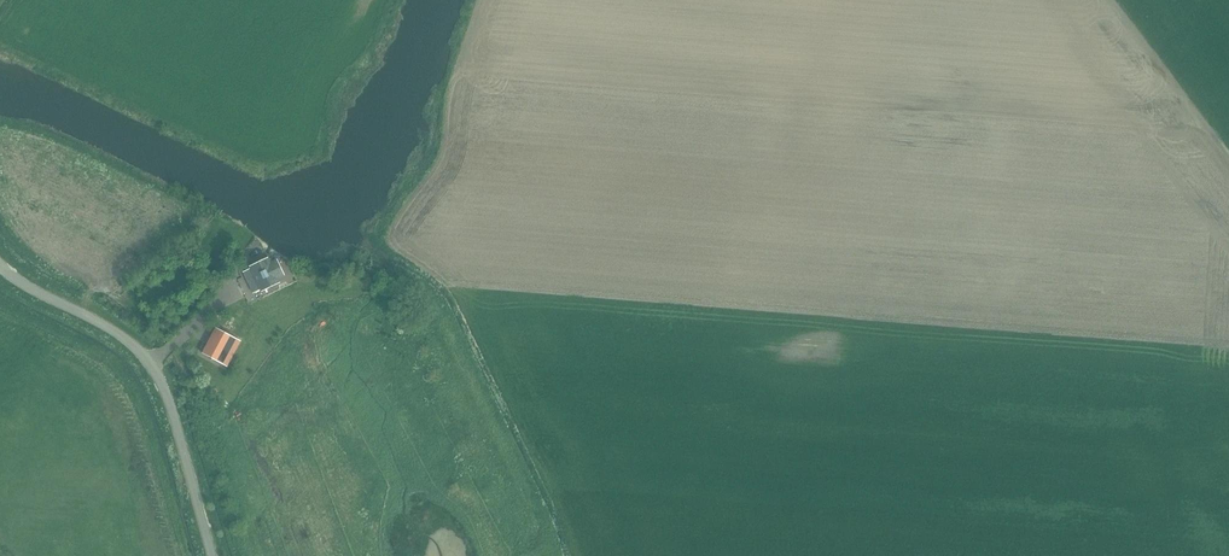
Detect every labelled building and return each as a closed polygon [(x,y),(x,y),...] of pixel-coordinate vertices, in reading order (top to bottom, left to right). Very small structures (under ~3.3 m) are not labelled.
[(277,261),(271,264),(268,258),(249,267),(260,292),(280,283),(277,277),(283,274),(277,261)] [(198,363),(218,375),(224,366),(204,354),(198,363)]
